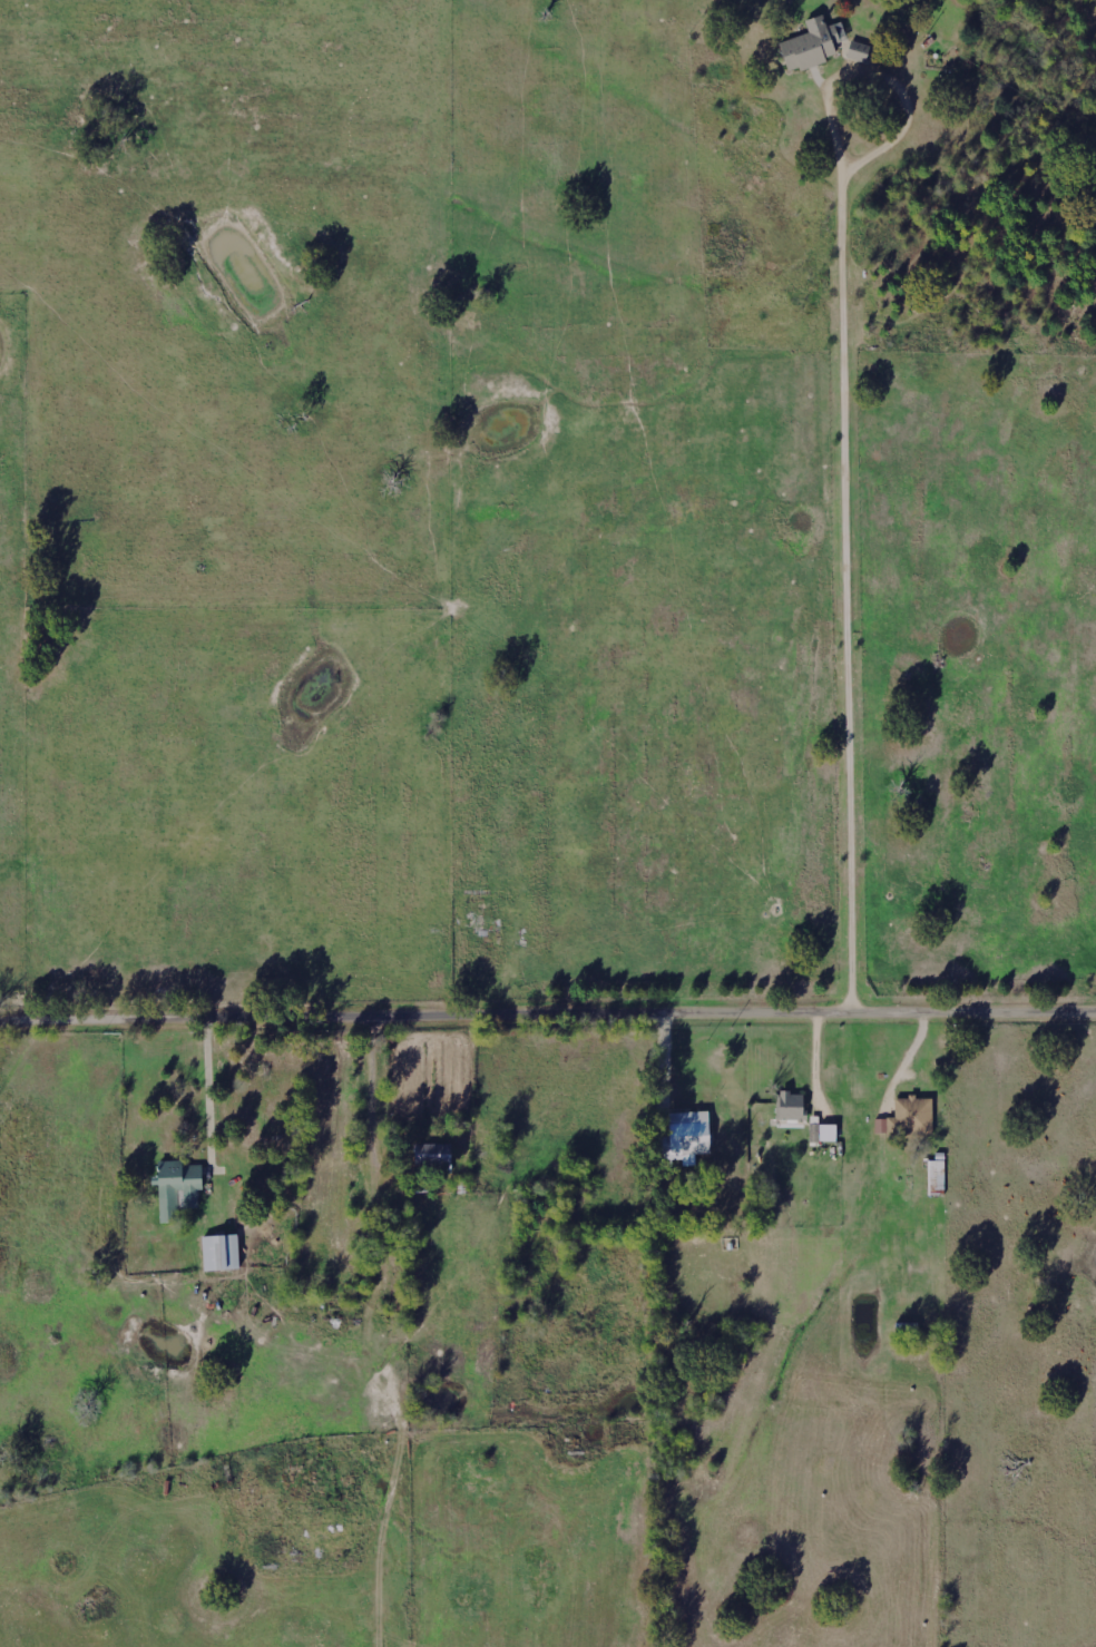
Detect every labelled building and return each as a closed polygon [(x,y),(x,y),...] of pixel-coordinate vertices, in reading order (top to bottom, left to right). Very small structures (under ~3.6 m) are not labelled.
[(787,73),(837,58),(833,44),(848,40),(843,22),(826,26),(823,15),(805,20),(809,34),(778,42),(787,73)] [(847,53),(866,59),(870,46),(851,40),(847,53)] [(779,1092),(778,1119),(803,1119),(803,1092),(779,1092)] [(932,1097),(895,1097),(896,1117),(876,1118),(876,1134),(933,1133),(932,1097)] [(669,1112),(670,1137),(657,1138),(658,1159),(684,1158),(684,1166),(697,1166),(696,1154),(712,1153),(710,1111),(669,1112)] [(452,1144),(414,1144),(415,1165),(453,1164),(452,1144)] [(202,1165),(183,1166),(182,1160),(155,1161),(156,1184),(160,1184),(160,1190),(180,1190),(181,1208),(199,1207),(198,1190),(203,1190),(202,1165)] [(929,1195),(947,1195),(946,1160),(929,1160),(929,1195)] [(239,1234),(203,1235),(204,1270),(240,1269),(239,1234)]
